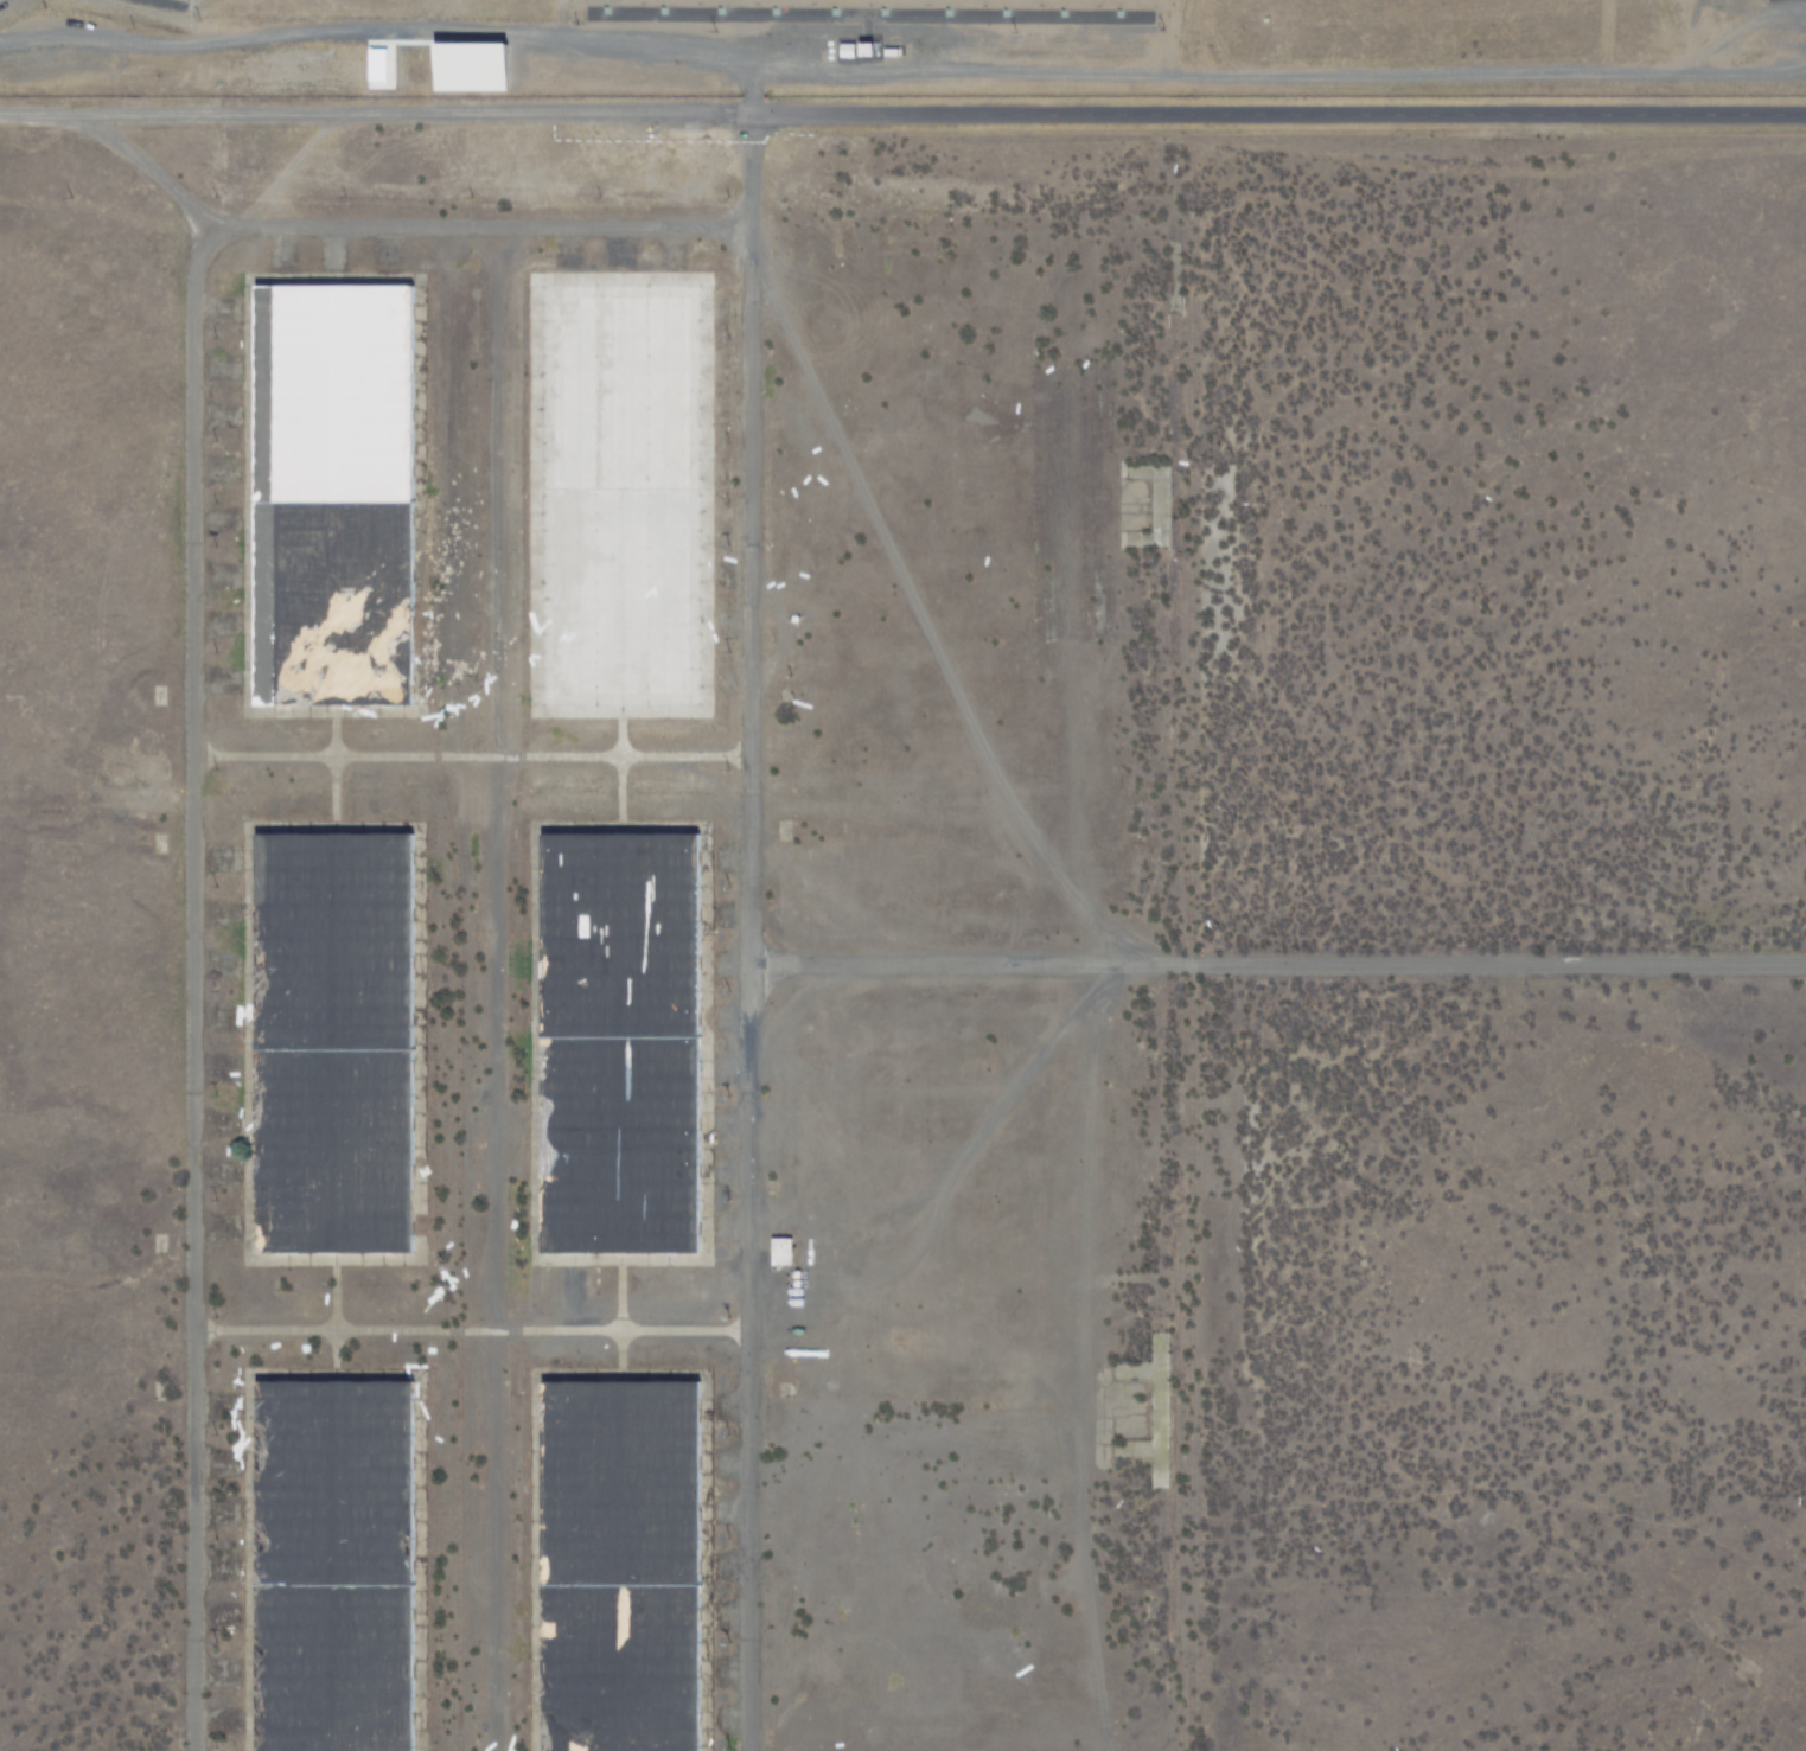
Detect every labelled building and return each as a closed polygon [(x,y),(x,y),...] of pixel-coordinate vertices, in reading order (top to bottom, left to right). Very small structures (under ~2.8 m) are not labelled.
[(540,275),(695,276),(701,702),(541,702),(540,275)] [(255,279),(253,707),(411,705),(413,279),(255,279)] [(537,829),(697,827),(698,1252),(540,1252),(537,829)] [(250,829),(250,1250),(408,1250),(408,829),(250,829)] [(790,1239),(772,1239),(772,1266),(790,1266),(790,1239)] [(409,1374),(411,1750),(252,1750),(250,1375),(409,1374)] [(701,1375),(704,1750),(540,1750),(537,1376),(701,1375)]
